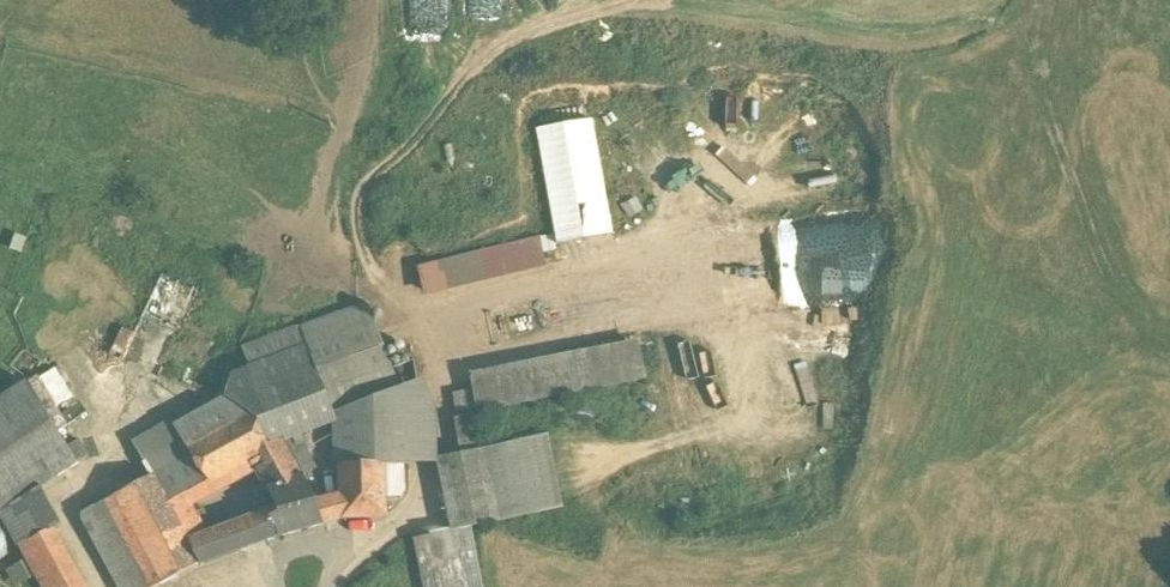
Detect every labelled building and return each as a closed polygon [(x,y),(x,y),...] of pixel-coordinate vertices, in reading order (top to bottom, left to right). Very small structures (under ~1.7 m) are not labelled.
[(535,132),(558,244),(613,233),(589,121),(535,132)] [(549,266),(542,237),(420,264),(426,293),(549,266)] [(300,326),(243,349),(251,371),(235,377),(227,398),(248,414),(249,414),(248,414),(256,420),(266,446),(283,439),(298,433),(336,418),(401,388),(368,303),(301,328),(300,326)] [(634,341),(476,377),(478,389),(484,415),(643,379),(634,341)] [(32,382),(49,413),(75,399),(58,368),(32,382)] [(420,382),(336,418),(336,463),(342,464),(385,463),(385,465),(386,465),(404,464),(409,464),(434,463),(432,412),(420,382)] [(0,400),(0,514),(2,512),(33,494),(78,463),(27,383),(0,400)] [(462,454),(486,448),(477,417),(484,415),(478,389),(454,397),(462,454)] [(248,414),(227,398),(175,427),(191,452),(193,456),(210,483),(253,460),(269,492),(303,474),(283,439),(266,446),(256,420),(248,414)] [(153,477),(193,456),(175,427),(138,449),(153,477)] [(317,468),(298,433),(283,439),(303,474),(304,475),(317,468)] [(549,435),(486,448),(502,521),(564,508),(549,435)] [(462,454),(437,459),(452,531),(471,527),(502,521),(486,448),(462,454)] [(103,502),(148,586),(156,586),(200,564),(190,544),(208,534),(188,496),(210,483),(193,456),(153,477),(103,502)] [(385,465),(385,463),(342,464),(343,496),(318,502),(324,524),(344,519),(387,518),(386,496),(386,465),(385,465)] [(404,464),(386,465),(386,496),(401,496),(405,491),(404,464)] [(280,513),(261,522),(260,519),(242,526),(249,548),(280,536),(324,524),(318,502),(317,499),(304,475),(303,474),(269,492),(280,513)] [(19,546),(53,528),(33,494),(2,512),(19,546)] [(103,502),(84,513),(123,586),(148,586),(103,502)] [(241,525),(235,523),(226,525),(224,526),(234,553),(249,548),(242,526),(241,525)] [(208,534),(190,544),(200,564),(201,565),(234,553),(224,526),(208,534)] [(414,538),(424,586),(483,586),(471,527),(452,531),(414,538)] [(53,528),(19,546),(41,586),(85,586),(53,528)]
